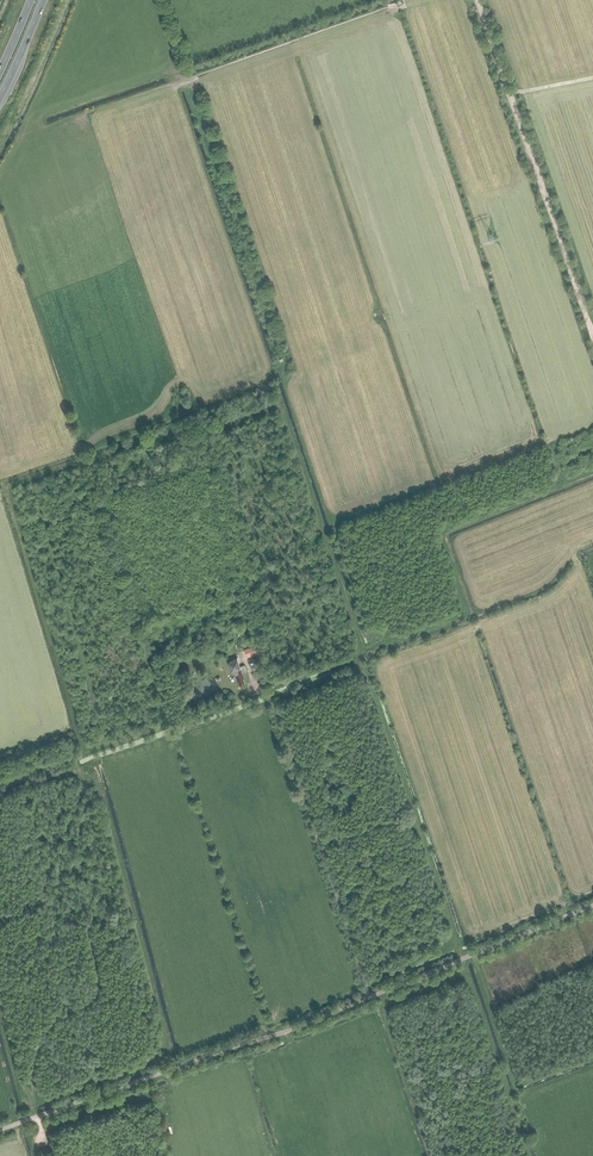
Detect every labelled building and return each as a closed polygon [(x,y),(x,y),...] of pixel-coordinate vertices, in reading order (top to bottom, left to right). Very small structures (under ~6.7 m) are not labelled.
[(247,657),(257,654),(254,647),(245,650),(247,657)] [(244,665),(240,667),(237,659),(229,662),(229,664),(231,670),(231,669),(232,671),(234,671),(237,680),(238,680),(240,685),(245,683),(243,678),(244,678),(242,673),(246,672),(244,665)]
